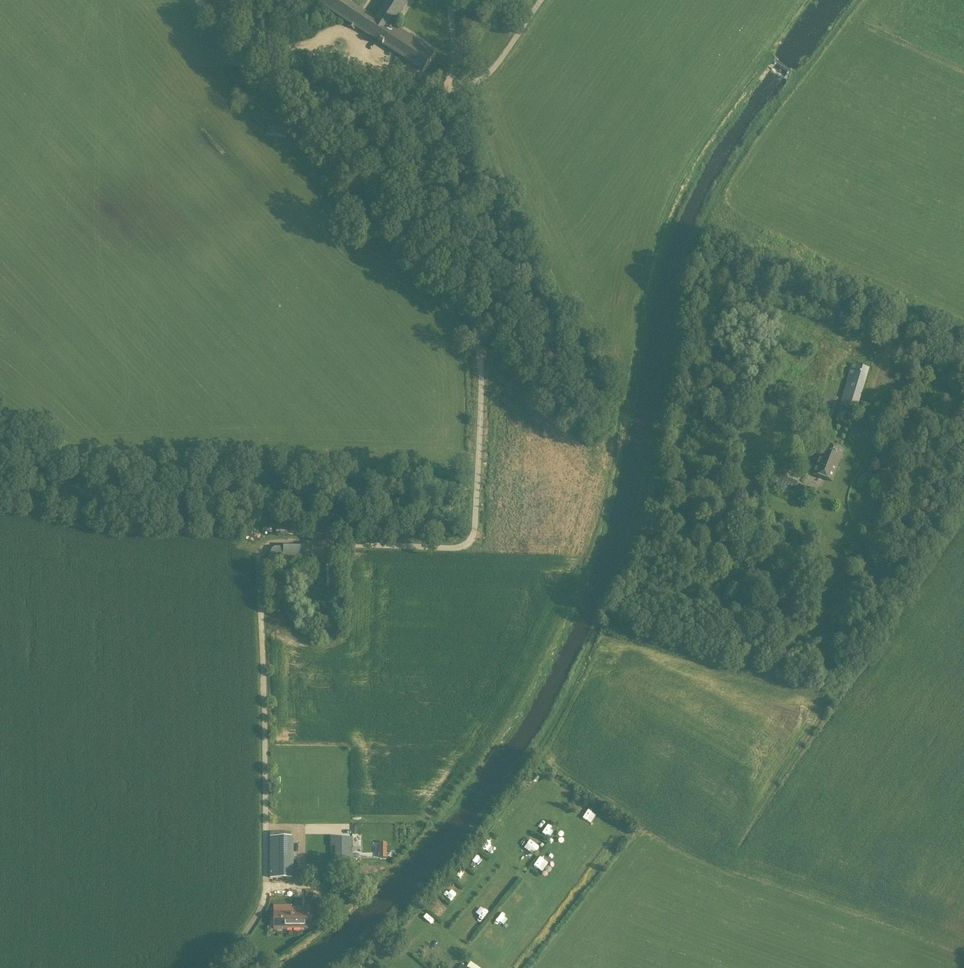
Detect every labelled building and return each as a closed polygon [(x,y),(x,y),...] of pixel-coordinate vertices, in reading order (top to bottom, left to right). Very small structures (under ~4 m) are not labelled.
[(319,4),(423,72),(434,54),(392,26),(408,0),(389,0),(376,20),(350,3),(351,0),(322,0),(319,4)] [(243,91),(241,103),(254,105),(256,93),(243,91)] [(286,124),(269,122),(267,134),(284,136),(286,124)] [(332,189),(332,177),(321,177),(320,188),(332,189)] [(838,407),(833,421),(840,424),(845,409),(856,412),(857,408),(860,398),(869,369),(851,364),(839,407),(838,407)] [(835,407),(838,399),(826,395),(823,403),(835,407)] [(802,435),(799,442),(816,448),(820,441),(802,435)] [(832,482),(843,452),(823,445),(812,475),(832,482)] [(796,496),(805,499),(809,489),(799,486),(796,496)] [(272,548),(273,560),(310,558),(310,546),(272,548)] [(270,879),(290,880),(291,838),(270,838),(270,879)] [(352,838),(341,838),(341,859),(352,859),(352,838)] [(542,873),(549,863),(540,857),(533,866),(542,873)] [(311,913),(275,912),(275,928),(311,928),(311,913)]
